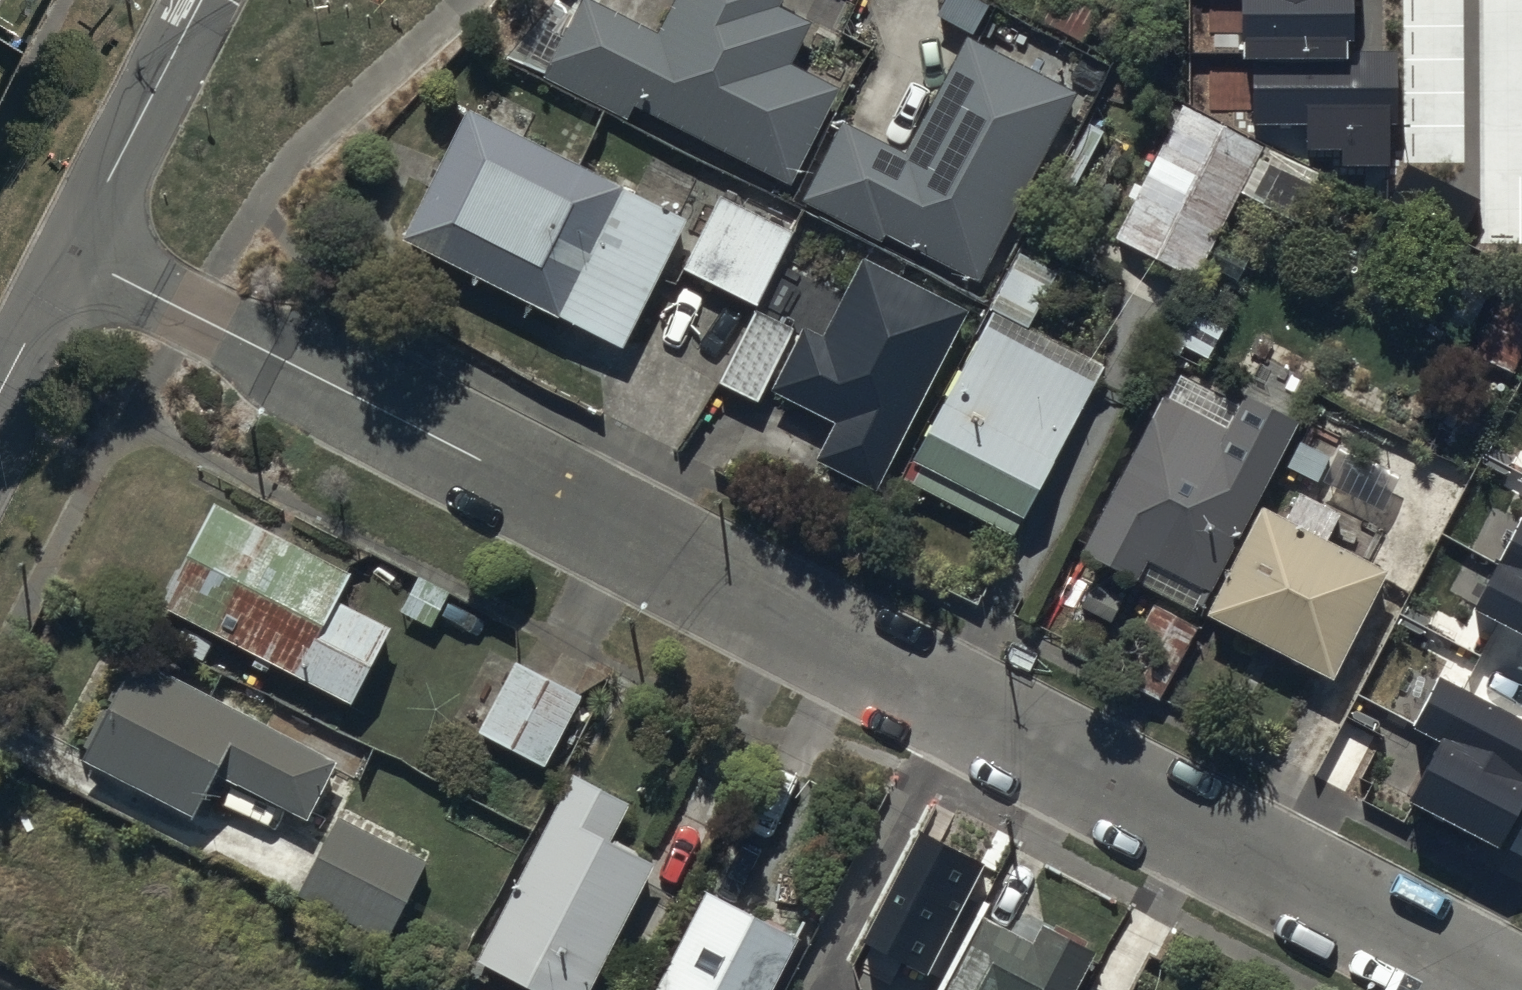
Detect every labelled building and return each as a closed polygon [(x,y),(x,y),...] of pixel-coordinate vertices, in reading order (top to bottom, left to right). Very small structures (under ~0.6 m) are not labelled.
[(785,188),(838,83),(788,58),(806,23),(773,6),(776,0),(668,0),(652,32),(589,0),(579,0),(545,67),(785,188)] [(1245,56),(1254,56),(1255,124),(1306,123),(1306,149),(1343,149),(1343,162),(1389,162),(1388,53),(1356,54),(1356,0),(1245,0),(1245,56)] [(980,279),(1076,88),(967,33),(909,149),(840,115),(802,190),(980,279)] [(1117,229),(1204,272),(1270,141),(1183,97),(1117,229)] [(407,231),(616,335),(680,208),(472,104),(407,231)] [(1478,203),(1408,168),(1394,198),(1464,232),(1478,203)] [(684,262),(757,299),(792,229),(719,193),(684,262)] [(805,330),(774,391),(836,423),(816,463),(876,493),(970,311),(865,258),(823,339),(805,330)] [(1511,370),(1521,348),(1521,300),(1509,294),(1479,354),(1511,370)] [(722,377),(757,394),(792,325),(757,307),(722,377)] [(1018,521),(1097,364),(988,309),(909,466),(1018,521)] [(1171,391),(1164,387),(1087,540),(1141,568),(1138,574),(1194,602),(1206,579),(1213,583),(1300,410),(1249,385),(1242,397),(1183,367),(1171,391)] [(214,490),(155,596),(343,700),(386,623),(334,594),(350,566),(214,490)] [(1206,608),(1330,670),(1383,564),(1260,502),(1206,608)] [(1474,609),(1521,633),(1521,519),(1474,609)] [(1198,619),(1152,596),(1116,667),(1162,691),(1198,619)] [(339,752),(133,651),(83,751),(202,810),(220,773),(307,816),(339,752)] [(477,726),(546,760),(580,690),(510,657),(477,726)] [(1498,847),(1521,803),(1521,721),(1441,678),(1415,727),(1440,740),(1409,800),(1498,847)] [(573,773),(477,947),(556,989),(582,989),(655,858),(607,832),(624,801),(573,773)] [(342,809),(301,890),(386,934),(429,854),(342,809)] [(921,834),(865,944),(927,976),(984,865),(921,834)] [(652,989),(770,989),(800,935),(711,885),(652,989)] [(938,989),(1069,989),(1093,947),(1048,922),(1038,941),(984,910),(938,989)]
